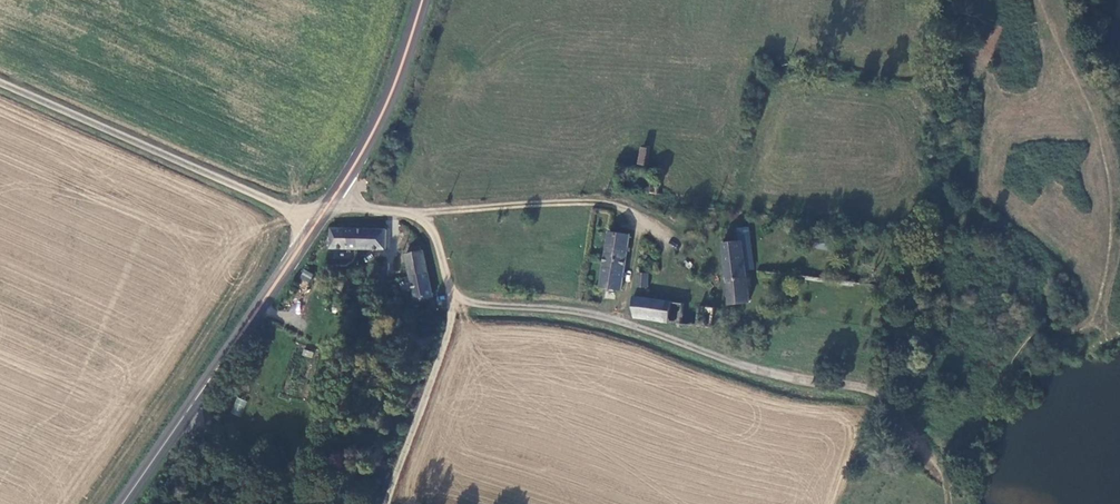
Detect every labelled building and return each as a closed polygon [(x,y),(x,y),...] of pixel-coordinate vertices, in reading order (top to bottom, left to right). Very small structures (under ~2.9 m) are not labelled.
[(645,165),(647,147),(639,146),(637,164),(645,165)] [(720,241),(724,305),(744,305),(743,274),(750,275),(746,225),(734,226),(736,239),(720,241)] [(357,227),(329,226),(330,245),(357,245),(357,227)] [(628,228),(609,226),(602,282),(622,285),(628,228)] [(387,228),(357,227),(357,245),(387,246),(387,228)] [(835,249),(835,240),(819,240),(819,249),(835,249)] [(436,296),(426,256),(422,251),(407,254),(418,298),(436,296)] [(309,283),(313,274),(304,269),(299,278),(309,283)] [(647,271),(637,270),(635,285),(645,286),(647,271)] [(714,303),(711,301),(632,291),(636,313),(714,322),(714,303)] [(236,397),(230,413),(241,417),(246,401),(236,397)]
